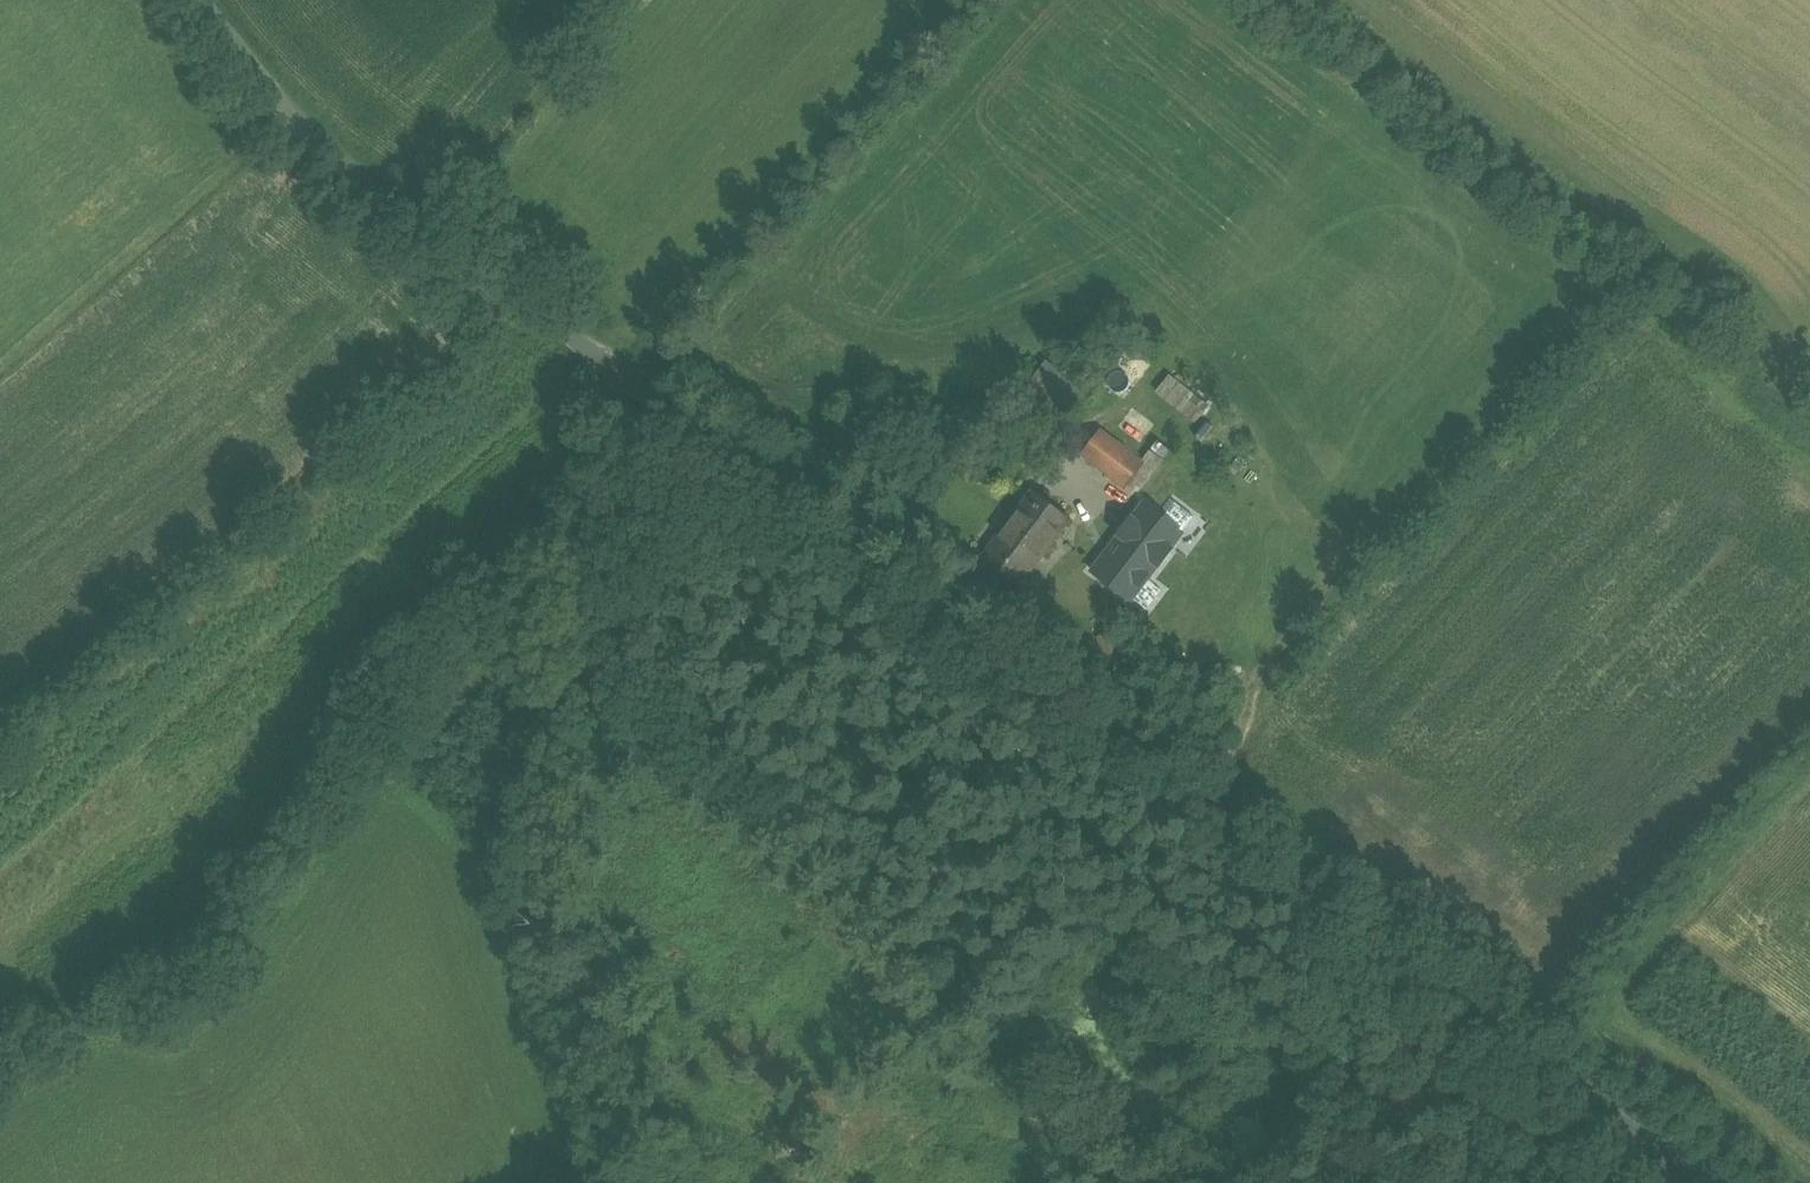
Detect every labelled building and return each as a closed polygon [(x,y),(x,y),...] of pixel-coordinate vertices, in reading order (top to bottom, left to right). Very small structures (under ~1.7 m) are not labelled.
[(1204,421),(1219,400),(1176,371),(1162,392),(1204,421)] [(1069,405),(1033,378),(1015,402),(1051,429),(1069,405)] [(1151,451),(1109,419),(1083,454),(1125,485),(1128,482),(1151,451)] [(1035,491),(984,558),(1018,583),(1069,517),(1035,491)] [(1130,599),(1182,532),(1145,504),(1093,571),(1130,599)]
